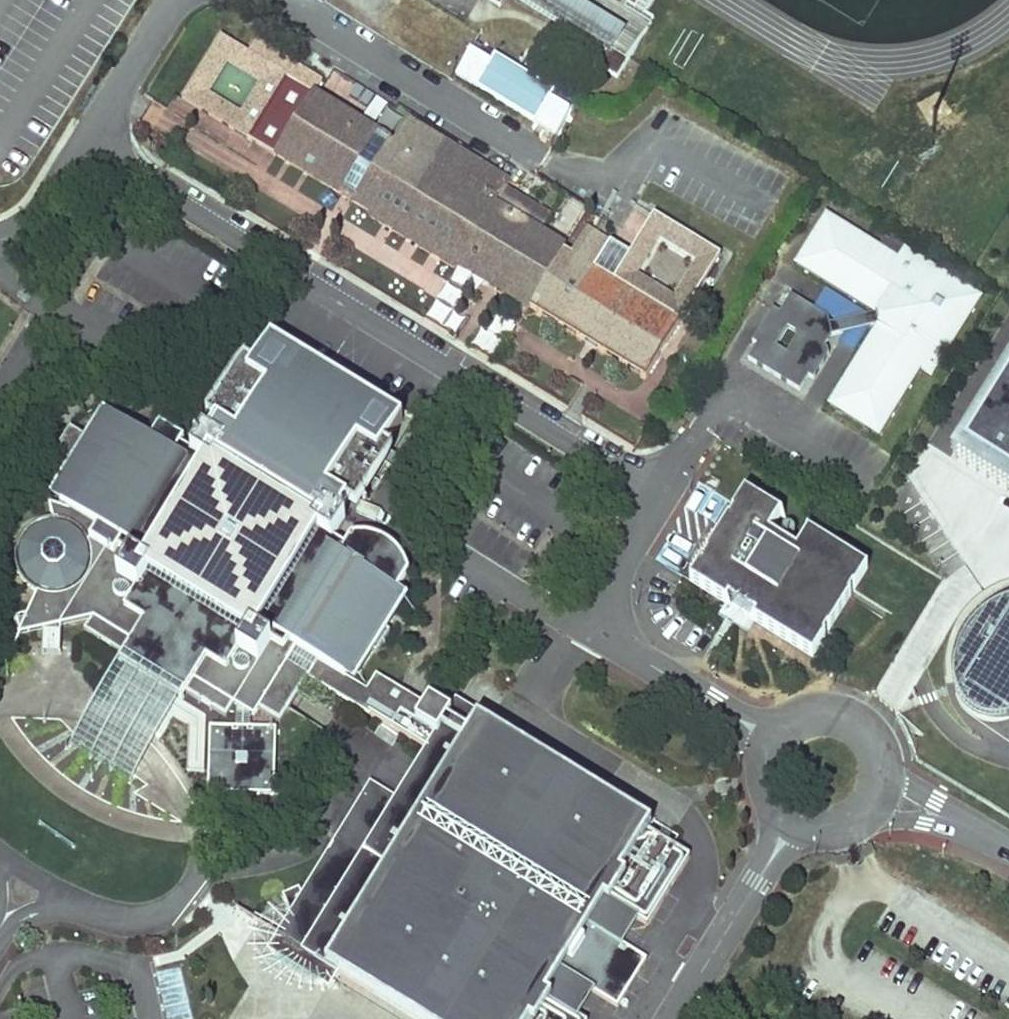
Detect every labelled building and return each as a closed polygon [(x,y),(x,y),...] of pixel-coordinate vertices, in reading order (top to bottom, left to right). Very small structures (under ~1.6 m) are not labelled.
[(603,54),(608,45),(535,0),(517,0),(603,54)] [(647,30),(599,0),(535,0),(608,45),(603,54),(596,66),(617,80),(647,30)] [(647,30),(652,24),(614,0),(599,0),(647,30)] [(224,60),(219,39),(180,101),(247,144),(249,141),(248,140),(286,79),(264,86),(242,121),(202,96),(224,60)] [(266,68),(219,39),(224,60),(264,86),(286,79),(287,79),(296,66),(275,53),(266,68)] [(475,42),(455,75),(555,136),(575,103),(475,42)] [(312,93),(274,155),(295,167),(329,188),(333,182),(344,189),(340,194),(353,203),(357,197),(367,203),(363,208),(370,212),(368,216),(405,238),(455,270),(457,266),(529,310),(530,308),(646,379),(681,322),(596,270),(611,244),(588,230),(574,252),(541,232),(552,216),(505,188),(509,181),(408,119),(393,144),(312,93)] [(333,182),(329,188),(340,194),(344,189),(333,182)] [(353,203),(363,208),(367,203),(357,197),(353,203)] [(900,259),(826,214),(795,264),(896,325),(843,412),(880,435),(922,366),(932,373),(981,293),(907,248),(900,259)] [(467,320),(454,313),(465,293),(446,283),(425,322),(456,339),(467,320)] [(495,315),(477,350),(496,360),(515,325),(495,315)] [(150,441),(136,431),(123,436),(115,432),(111,438),(98,442),(92,443),(69,429),(49,460),(73,474),(73,479),(72,483),(75,485),(76,490),(77,495),(84,499),(78,507),(59,504),(48,502),(52,519),(45,520),(37,522),(30,526),(24,532),(19,541),(16,551),(15,560),(15,569),(20,578),(27,586),(38,594),(28,615),(16,618),(20,636),(31,633),(44,631),(61,627),(89,622),(83,631),(122,655),(128,659),(128,657),(130,658),(187,694),(226,718),(235,704),(237,706),(251,715),(255,717),(258,711),(280,725),(289,710),(268,696),(280,676),(301,690),(303,691),(310,679),(311,676),(290,662),(297,651),(346,680),(366,649),(377,655),(391,633),(380,626),(410,578),(409,573),(405,563),(398,554),(393,547),(388,543),(374,539),(363,537),(353,538),(345,550),(334,543),(346,523),(340,520),(352,500),(402,419),(271,338),(230,403),(209,438),(203,435),(190,457),(180,449),(183,443),(159,427),(154,435),(150,441)] [(966,452),(1008,382),(1008,365),(950,461),(1008,497),(1008,479),(966,452)] [(966,452),(1008,479),(1008,382),(966,452)] [(112,417),(98,442),(111,438),(115,432),(123,436),(136,431),(112,417)] [(72,483),(59,504),(78,507),(84,499),(77,495),(76,490),(75,485),(72,483)] [(701,514),(713,492),(698,484),(687,506),(701,514)] [(818,654),(872,564),(831,539),(813,528),(801,547),(773,530),(785,511),(748,490),(694,580),(818,654)] [(1001,598),(988,605),(974,618),(966,630),(959,645),(954,664),(954,684),(959,698),(969,710),(981,715),(993,719),(1007,717),(1008,716),(1008,596),(1001,598)] [(61,627),(44,631),(44,652),(60,653),(61,627)] [(310,679),(428,751),(397,802),(372,787),(337,842),(348,849),(308,912),(302,898),(297,887),(280,894),(290,917),(271,947),(324,980),(331,969),(410,1018),(574,1018),(551,1004),(540,998),(556,973),(566,979),(617,1011),(647,964),(596,932),(586,925),(602,900),(612,907),(648,929),(691,861),(649,835),(653,830),(488,727),(489,725),(459,706),(453,716),(430,702),(426,709),(377,679),(367,694),(346,680),(297,651),(290,662),(311,676),(310,679)] [(149,756),(187,694),(130,658),(128,657),(128,659),(122,655),(83,717),(67,743),(132,783),(149,756)] [(289,710),(301,690),(280,676),(268,696),(289,710)] [(251,715),(237,706),(236,731),(251,732),(251,715)] [(275,732),(251,732),(236,731),(212,731),(210,794),(273,795),(275,732)] [(348,849),(337,842),(302,898),(308,912),(348,849)] [(612,907),(602,900),(586,925),(596,932),(612,907)] [(556,973),(540,998),(551,1004),(566,979),(556,973)]
